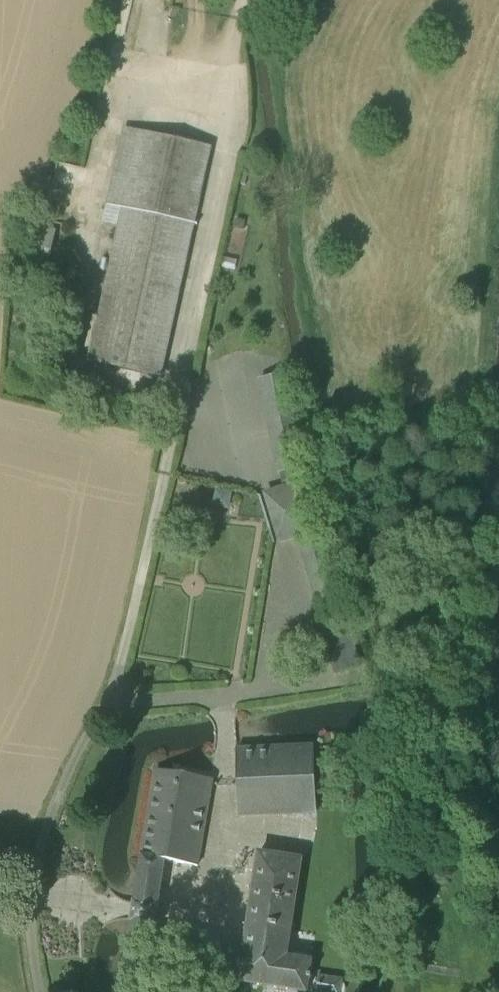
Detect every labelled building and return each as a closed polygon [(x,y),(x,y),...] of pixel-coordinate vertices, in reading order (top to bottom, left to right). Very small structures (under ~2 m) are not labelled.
[(87,362),(160,378),(194,223),(181,220),(198,145),(125,129),(109,205),(122,208),(117,226),(87,362)] [(211,148),(198,145),(181,220),(194,223),(211,148)] [(122,208),(109,205),(105,224),(117,226),(122,208)] [(21,266),(47,271),(55,234),(29,228),(21,266)] [(261,379),(281,473),(300,469),(304,468),(284,374),(261,379)] [(304,484),(300,469),(281,473),(284,490),(304,484)] [(319,530),(304,484),(284,490),(266,495),(280,542),(298,536),(319,530)] [(298,536),(326,629),(347,622),(319,530),(298,536)] [(322,630),(333,667),(358,660),(347,622),(326,629),(322,630)] [(360,667),(358,660),(333,667),(335,675),(360,667)] [(236,751),(239,816),(317,812),(314,747),(236,751)] [(156,770),(141,855),(164,859),(164,860),(197,866),(212,779),(156,770)] [(244,950),(239,982),(306,991),(307,991),(310,975),(312,961),(286,957),(301,860),(259,853),(244,950)] [(157,906),(164,860),(164,859),(141,855),(134,902),(157,906)] [(154,925),(157,906),(134,902),(131,921),(154,925)] [(194,975),(239,982),(244,950),(199,943),(194,975)] [(342,980),(310,975),(307,991),(341,991),(342,980)]
